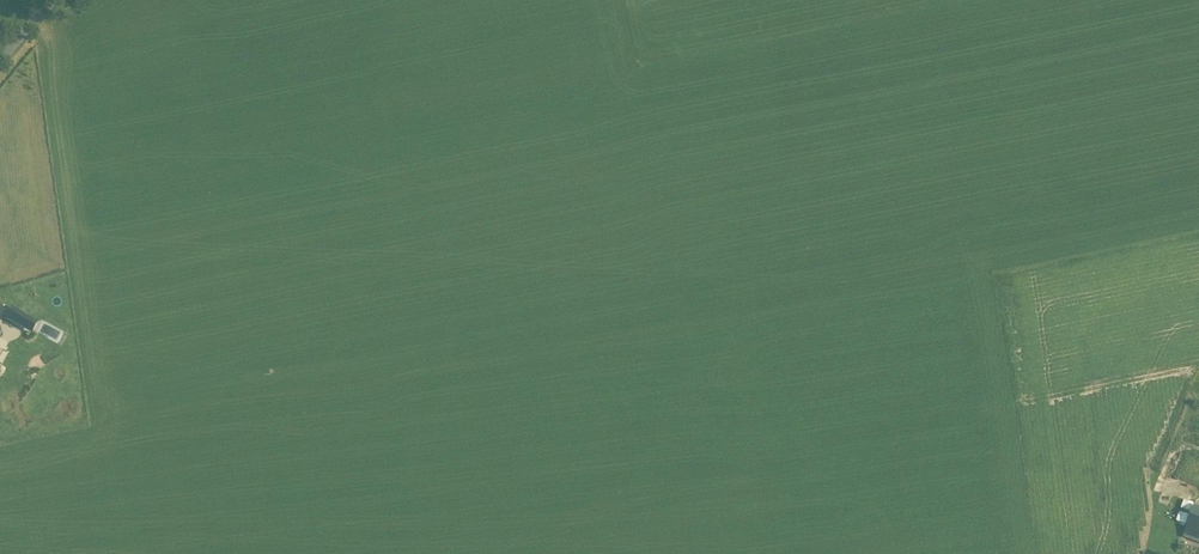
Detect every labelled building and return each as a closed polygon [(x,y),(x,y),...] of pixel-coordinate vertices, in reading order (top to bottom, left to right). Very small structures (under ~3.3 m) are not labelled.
[(1193,508),(1183,538),(1198,544),(1198,510),(1193,508)]
